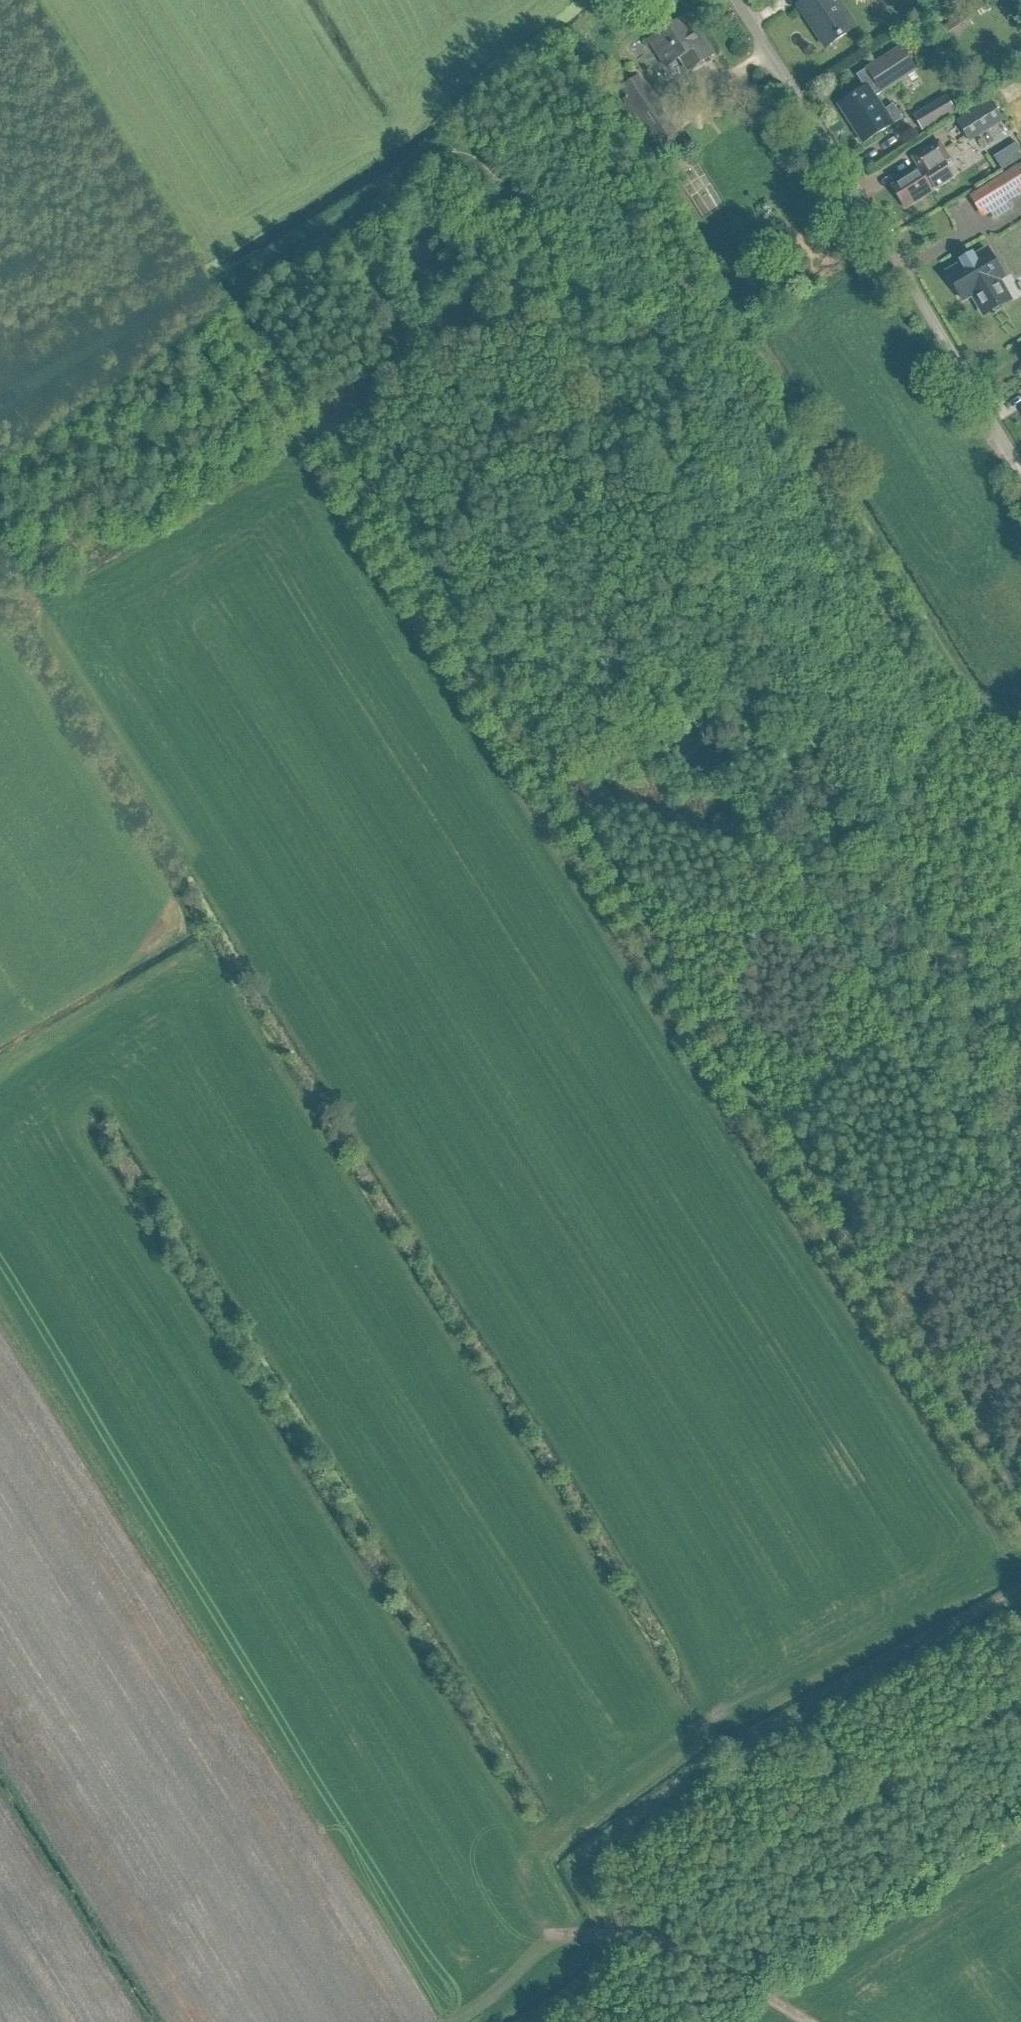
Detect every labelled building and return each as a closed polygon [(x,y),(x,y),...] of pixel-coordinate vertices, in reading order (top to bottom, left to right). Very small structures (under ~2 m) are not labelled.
[(797,5),(825,47),(856,27),(838,0),(805,0),(797,5)] [(666,66),(681,57),(689,70),(712,55),(687,16),(649,40),(666,66)] [(864,88),(839,104),(863,142),(901,118),(892,105),(884,110),(875,97),(914,72),(899,49),(857,76),(864,88)] [(640,75),(622,87),(619,89),(625,97),(621,100),(656,147),(679,131),(640,75)] [(922,130),(955,110),(947,96),(913,116),(922,130)] [(970,141),(1004,121),(992,102),(959,122),(970,141)] [(890,186),(905,209),(953,178),(953,176),(948,179),(941,168),(951,162),(938,141),(912,157),(919,168),(890,186)] [(1020,184),(1020,163),(971,196),(981,213),(1006,198),(1005,197),(1014,191),(1013,189),(1020,184)] [(1009,300),(997,280),(1003,276),(987,250),(947,274),(962,300),(972,294),(984,315),(1009,300)]
